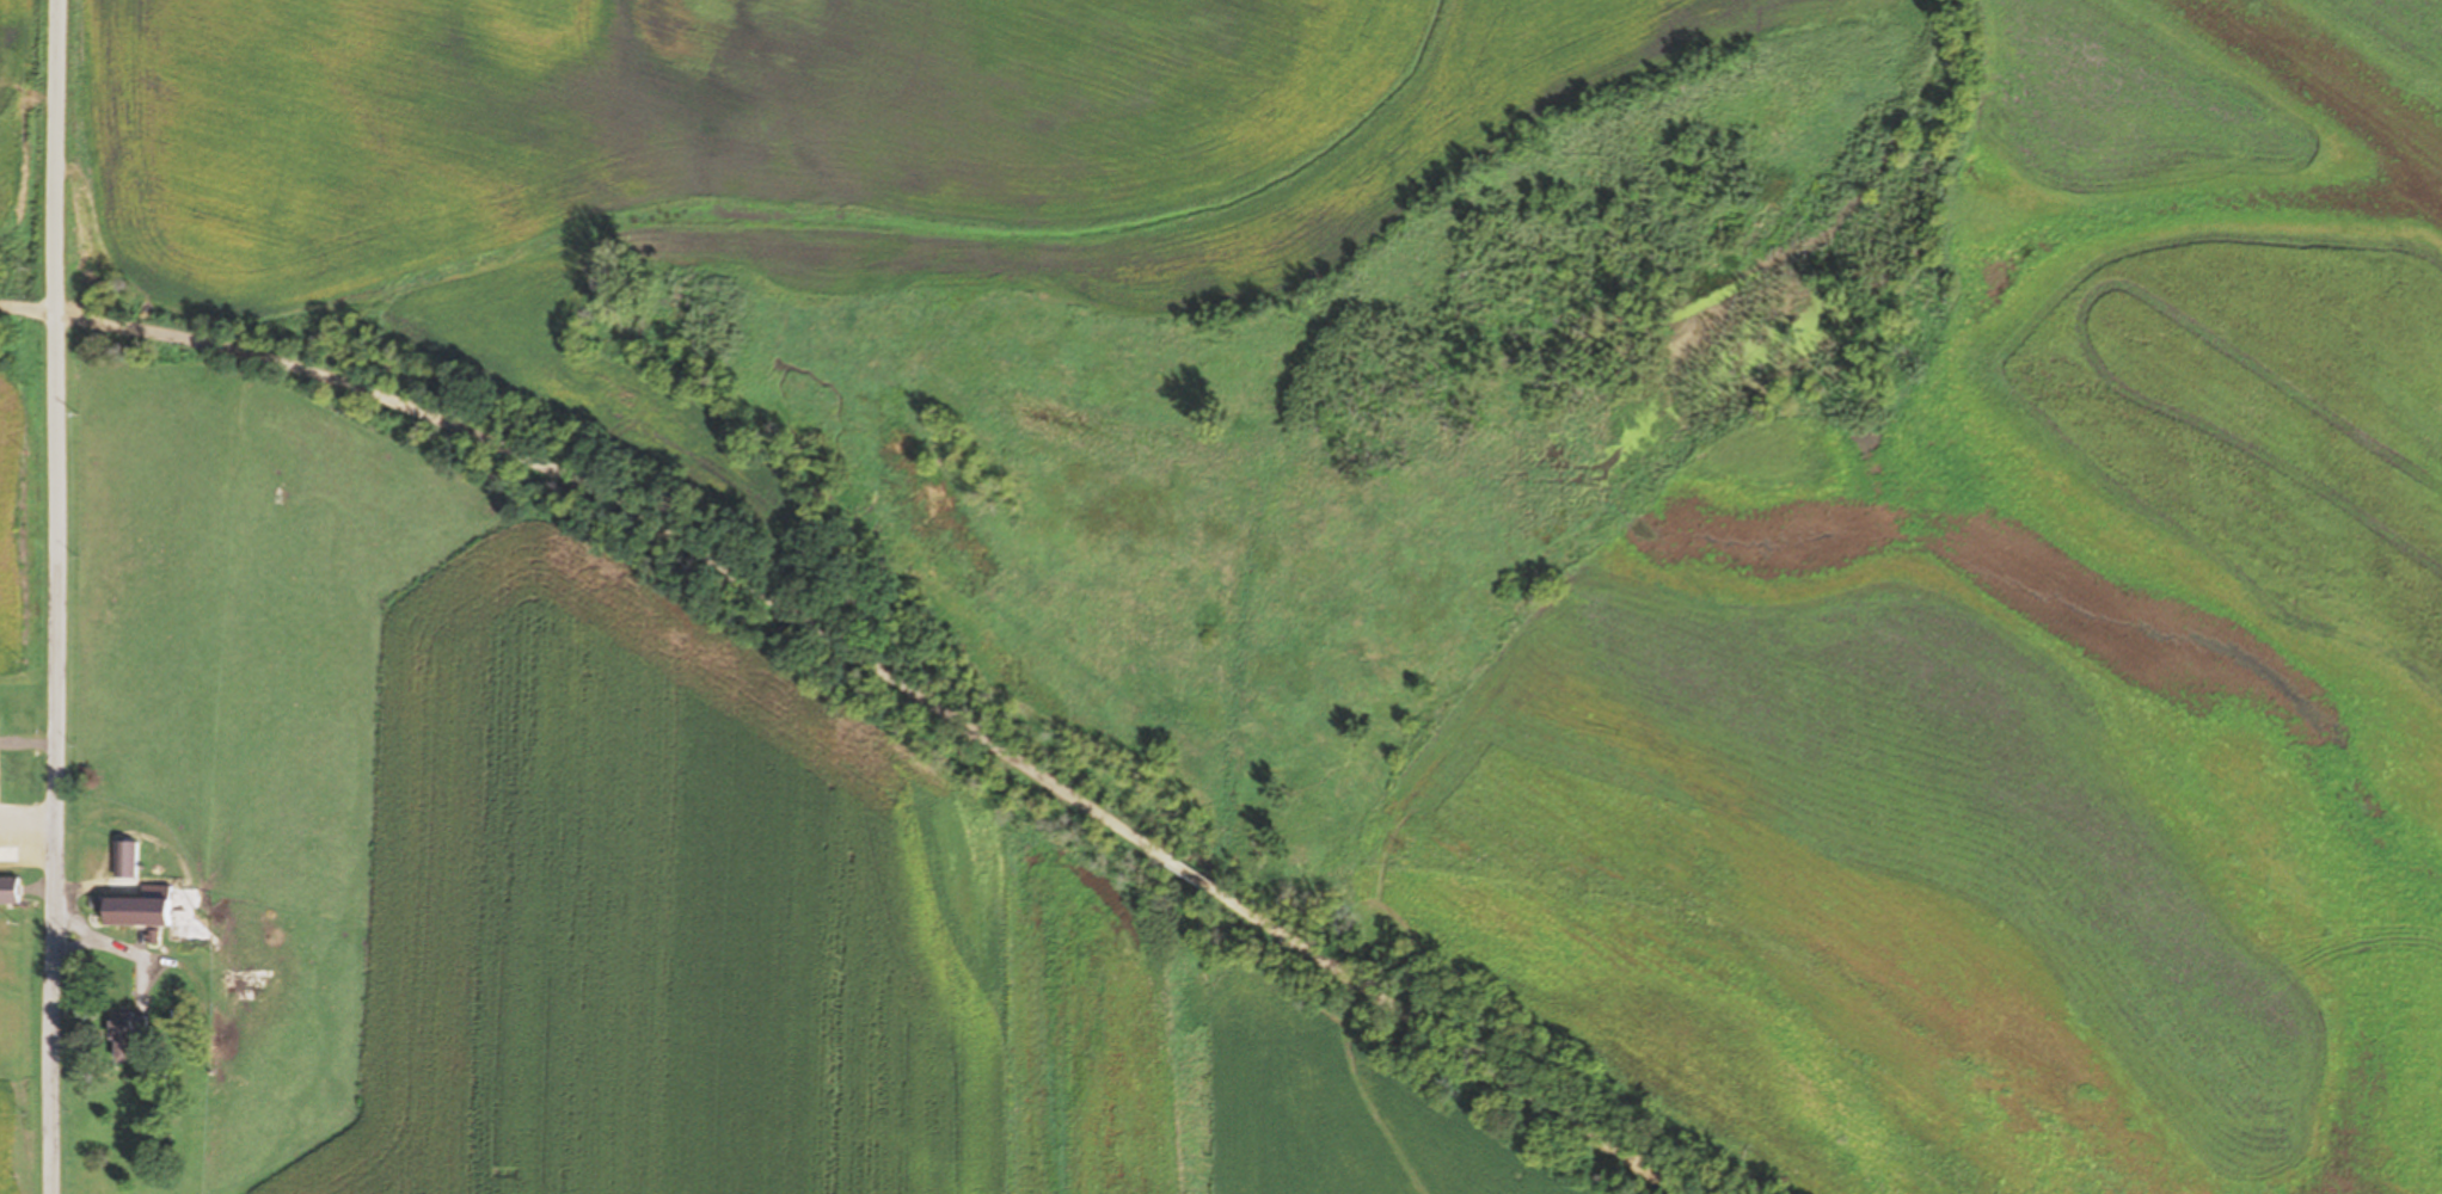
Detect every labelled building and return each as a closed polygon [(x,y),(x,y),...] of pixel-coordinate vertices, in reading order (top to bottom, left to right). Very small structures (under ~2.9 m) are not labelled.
[(138,842),(117,842),(117,875),(138,875),(138,842)] [(0,877),(0,903),(20,903),(20,877),(0,877)] [(101,925),(171,925),(171,885),(142,885),(143,897),(101,898),(101,925)] [(110,1060),(148,1060),(148,1012),(110,1012),(110,1060)]
